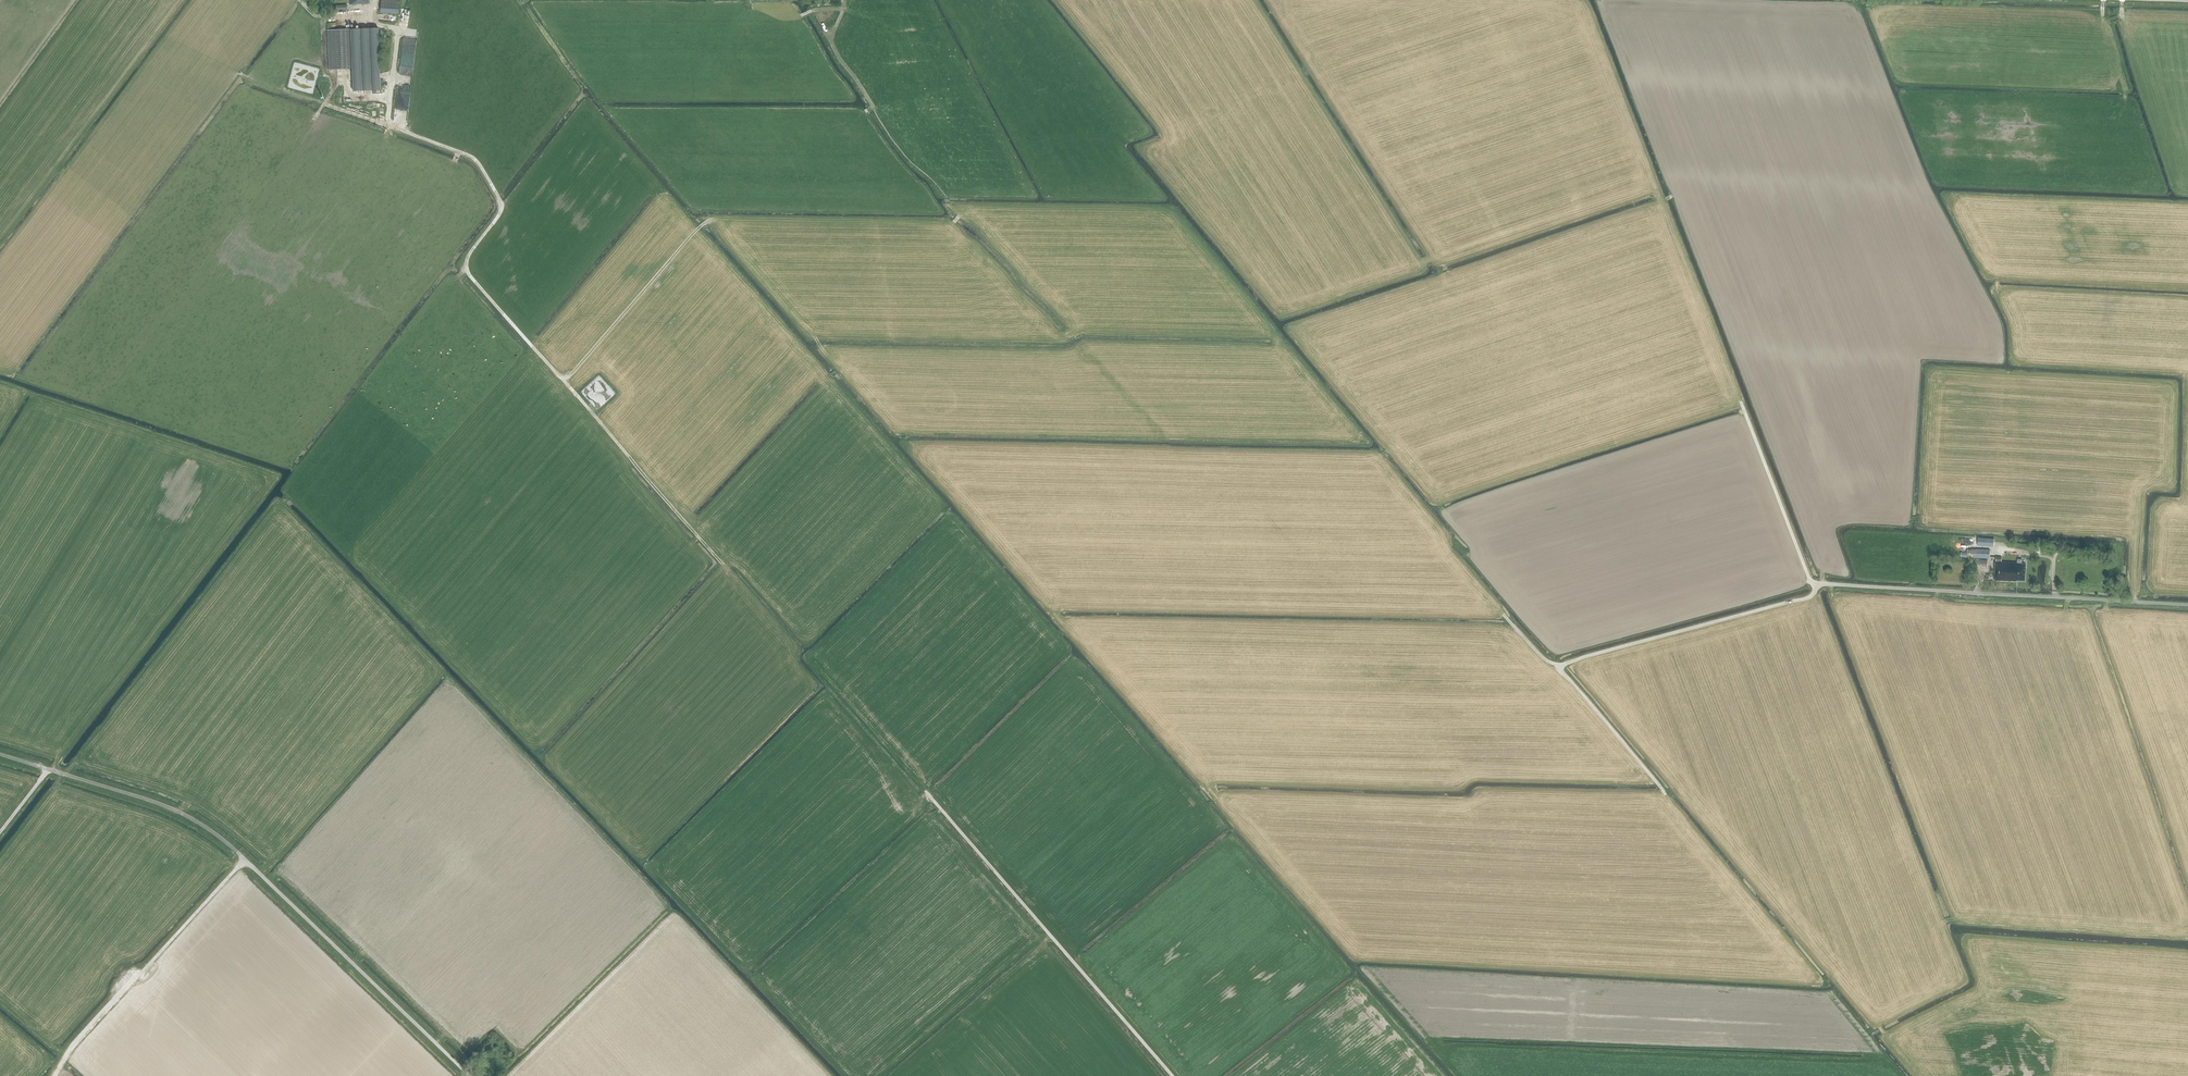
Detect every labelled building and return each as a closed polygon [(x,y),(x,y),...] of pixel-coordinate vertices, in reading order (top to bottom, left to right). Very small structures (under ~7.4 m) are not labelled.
[(399,1),(395,0),(381,0),(380,11),(398,13),(399,1)] [(327,30),(328,70),(351,69),(352,91),(379,90),(377,28),(327,30)] [(1993,546),(1994,539),(1978,537),(1977,545),(1993,546)] [(1989,558),(1990,550),(1976,549),(1976,550),(1967,549),(1967,552),(1961,552),(1960,556),(1976,558),(1989,558)] [(2026,564),(2022,563),(2022,559),(2017,559),(2017,563),(2007,562),(2007,571),(2010,571),(2009,581),(2016,581),(2016,580),(2025,581),(2026,564)] [(1995,580),(2009,581),(2010,571),(2007,571),(2007,562),(1995,562),(1995,580)]
